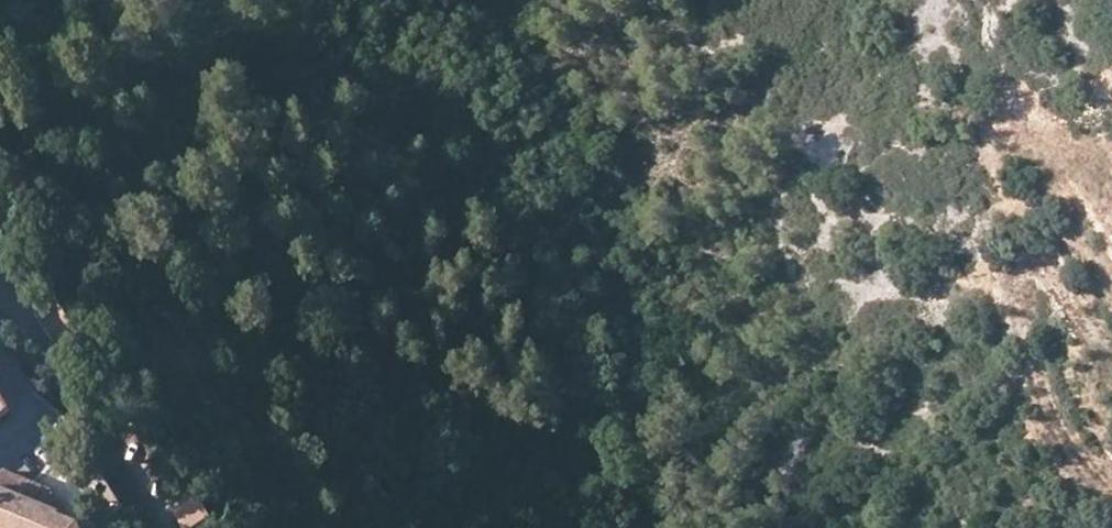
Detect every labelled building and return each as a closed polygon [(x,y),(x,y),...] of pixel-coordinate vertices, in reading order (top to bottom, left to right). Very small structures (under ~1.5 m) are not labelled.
[(13,412),(0,389),(0,422),(13,412)] [(62,518),(65,509),(63,503),(56,500),(53,492),(47,489),(6,471),(0,478),(0,527),(86,527),(62,518)] [(170,500),(186,527),(202,527),(215,521),(196,487),(170,500)]
